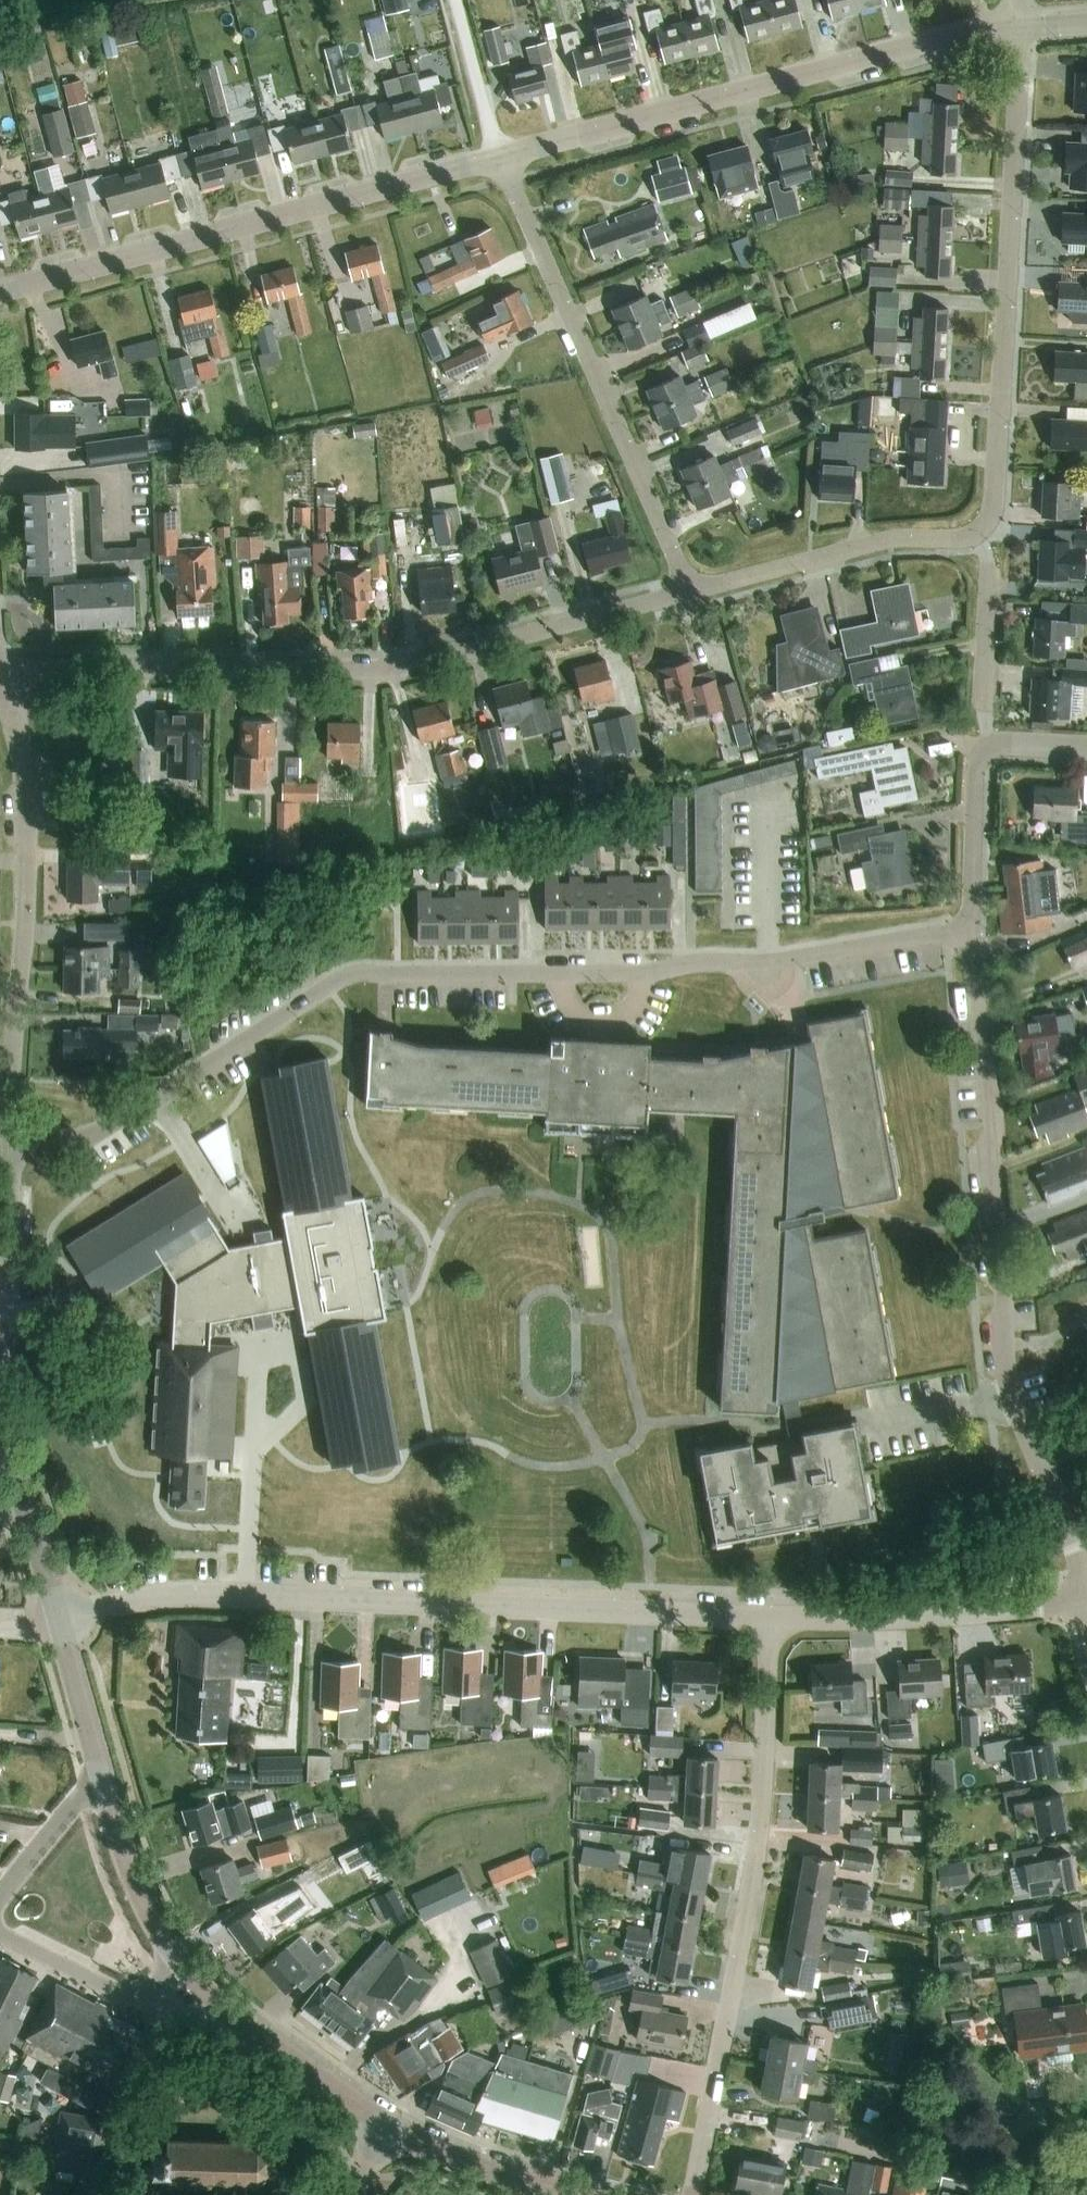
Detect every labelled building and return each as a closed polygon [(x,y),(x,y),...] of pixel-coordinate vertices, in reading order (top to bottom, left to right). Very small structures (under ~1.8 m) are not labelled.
[(407,9),(405,0),(383,0),(386,14),(407,9)] [(545,25),(562,21),(557,0),(539,0),(545,25)] [(693,55),(720,48),(712,16),(718,15),(714,0),(697,0),(702,16),(684,21),(693,55)] [(768,0),(765,0),(749,4),(748,0),(731,0),(734,11),(742,9),(750,40),(777,33),(768,0)] [(777,33),(804,26),(797,0),(768,0),(777,33)] [(832,19),(860,11),(857,0),(827,0),(832,19)] [(860,11),(886,4),(885,0),(857,0),(860,11)] [(693,55),(684,21),(666,26),(661,8),(645,12),(651,33),(658,31),(666,62),(693,55)] [(600,43),(610,77),(637,70),(629,39),(635,37),(629,16),(613,21),(618,38),(600,43)] [(112,27),(116,46),(144,39),(140,20),(112,27)] [(494,66),(510,62),(500,26),(484,31),(494,66)] [(375,59),(394,54),(387,28),(368,33),(375,59)] [(100,32),(103,45),(106,58),(118,55),(115,42),(112,29),(100,32)] [(610,77),(600,43),(583,48),(578,29),(562,33),(568,55),(575,53),(583,84),(610,77)] [(93,45),(89,31),(74,35),(77,49),(93,45)] [(542,65),(551,62),(545,41),(528,46),(533,67),(509,74),(516,102),(532,98),(531,94),(548,89),(542,65)] [(336,46),(322,50),(335,95),(350,91),(336,46)] [(395,62),(399,74),(408,72),(405,59),(395,62)] [(221,65),(204,69),(215,112),(232,108),(221,65)] [(405,96),(414,131),(443,123),(439,106),(452,103),(446,81),(432,84),(433,88),(421,91),(416,71),(399,76),(405,96)] [(1075,73),(1073,111),(1086,112),(1086,74),(1075,73)] [(414,131),(405,96),(399,76),(383,80),(383,81),(389,101),(376,104),(375,100),(361,104),(367,126),(381,122),(385,138),(414,131)] [(87,102),(68,107),(76,138),(95,133),(87,102)] [(925,138),(957,140),(959,104),(936,103),(935,113),(927,112),(925,138)] [(314,121),(323,155),(352,147),(348,131),(361,128),(355,105),(341,109),(343,113),(314,121)] [(46,126),(54,156),(74,150),(66,121),(62,109),(43,114),(46,126)] [(215,129),(228,180),(261,172),(256,156),(270,152),(264,130),(250,133),(251,138),(250,138),(247,129),(230,133),(225,114),(212,117),(215,129)] [(293,163),(323,155),(314,121),(285,129),(284,124),(270,128),(276,151),(289,147),(293,163)] [(886,137),(908,137),(909,124),(887,123),(886,137)] [(202,187),(228,180),(215,129),(186,137),(189,150),(179,153),(185,175),(198,171),(202,187)] [(807,130),(771,140),(777,161),(779,161),(786,187),(815,179),(808,155),(814,153),(807,130)] [(1081,130),(1081,144),(1067,143),(1065,172),(1070,173),(1069,189),(1086,190),(1086,130),(1081,130)] [(824,134),(816,136),(819,148),(827,146),(824,134)] [(907,150),(908,137),(886,137),(886,150),(907,150)] [(955,175),(957,140),(925,138),(924,163),(933,164),(932,174),(955,175)] [(750,197),(770,191),(764,170),(755,172),(748,146),(709,156),(716,182),(744,175),(750,197)] [(131,170),(140,204),(169,197),(165,181),(179,177),(172,154),(159,158),(160,163),(131,170)] [(34,170),(40,195),(49,229),(78,221),(74,205),(88,202),(82,179),(67,183),(69,187),(55,191),(49,166),(34,170)] [(699,187),(694,166),(653,176),(659,202),(693,193),(692,189),(699,187)] [(110,212),(140,204),(131,170),(103,177),(102,174),(85,179),(91,201),(106,197),(110,212)] [(910,172),(884,170),(883,186),(909,188),(910,172)] [(872,174),(849,177),(851,187),(873,184),(872,174)] [(40,195),(26,199),(23,188),(5,193),(7,199),(0,201),(0,218),(2,225),(16,221),(20,236),(49,229),(40,195)] [(910,190),(883,189),(883,208),(909,209),(910,190)] [(797,203),(775,209),(777,219),(800,213),(797,203)] [(608,224),(606,221),(584,229),(593,257),(617,248),(620,257),(665,241),(653,205),(615,218),(616,221),(608,224)] [(920,240),(951,242),(953,207),(930,205),(930,215),(921,215),(920,240)] [(760,209),(752,212),(756,224),(775,218),(772,206),(760,209)] [(1063,213),(1062,242),(1069,242),(1068,251),(1083,252),(1084,243),(1086,243),(1086,215),(1063,213)] [(881,238),(902,239),(903,226),(881,225),(881,238)] [(428,278),(434,290),(480,271),(479,269),(504,258),(491,227),(465,238),(473,258),(428,278)] [(747,237),(731,244),(741,268),(758,261),(747,237)] [(902,252),(902,239),(881,238),(880,251),(902,252)] [(949,277),(951,242),(920,240),(918,265),(927,266),(926,276),(949,277)] [(382,313),(396,310),(386,271),(384,271),(377,244),(345,253),(352,280),(372,275),(382,313)] [(298,335),(311,332),(302,293),(300,293),(293,266),(261,275),(267,302),(288,297),(298,335)] [(895,268),(868,267),(867,285),(894,287),(895,268)] [(1060,282),(1058,312),(1067,312),(1071,323),(1086,324),(1086,284),(1060,282)] [(673,305),(696,295),(692,286),(669,296),(673,305)] [(215,358),(228,354),(218,315),(217,315),(210,288),(177,297),(182,317),(178,318),(185,342),(209,336),(215,358)] [(487,342),(533,321),(519,290),(493,302),(498,313),(478,322),(487,342)] [(622,328),(661,311),(666,309),(662,300),(649,305),(644,294),(613,308),(622,328)] [(696,295),(673,305),(678,315),(701,305),(696,295)] [(351,332),(373,327),(367,305),(346,311),(351,332)] [(914,343),(946,344),(948,309),(925,307),(924,318),(915,317),(914,343)] [(661,311),(622,328),(631,348),(661,335),(658,327),(672,321),(666,309),(661,311)] [(689,347),(710,339),(703,322),(682,331),(689,347)] [(263,353),(278,349),(271,324),(256,328),(263,353)] [(421,334),(434,363),(450,356),(437,326),(421,334)] [(876,327),(875,340),(897,342),(897,329),(876,327)] [(104,378),(117,374),(112,357),(111,357),(104,331),(71,339),(78,367),(99,361),(104,378)] [(897,342),(875,340),(874,353),(881,354),(881,365),(895,366),(897,342)] [(944,380),(946,344),(914,343),(912,368),(922,368),(921,379),(944,380)] [(488,359),(482,344),(440,362),(446,377),(488,359)] [(706,361),(699,344),(679,352),(686,369),(706,361)] [(1056,351),(1054,380),(1075,382),(1074,399),(1086,400),(1086,353),(1056,351)] [(177,389),(196,384),(189,355),(170,360),(177,389)] [(708,387),(731,377),(727,367),(704,377),(708,387)] [(648,389),(656,409),(701,390),(697,380),(683,385),(679,376),(648,389)] [(731,377),(708,387),(712,396),(735,386),(731,377)] [(701,390),(656,409),(665,429),(696,415),(692,405),(705,399),(701,390)] [(897,399),(877,398),(875,427),(896,428),(897,399)] [(126,416),(150,415),(150,399),(126,400),(126,416)] [(943,483),(947,414),(948,402),(898,399),(897,413),(913,414),(909,481),(943,483)] [(43,447),(74,447),(74,415),(43,415),(43,414),(15,414),(15,449),(43,449),(43,447)] [(759,434),(752,417),(724,429),(730,446),(759,434)] [(1052,420),(1051,449),(1086,451),(1086,422),(1052,420)] [(870,442),(871,432),(840,430),(839,441),(823,440),(822,454),(819,499),(853,501),(856,467),(869,468),(870,442)] [(147,458),(143,434),(83,443),(87,467),(147,458)] [(572,498),(570,489),(558,441),(533,447),(536,461),(541,460),(551,503),(572,498)] [(744,465),(765,456),(771,454),(767,445),(740,456),(744,465)] [(690,489),(736,470),(732,460),(718,466),(713,455),(681,469),(690,489)] [(744,465),(748,476),(769,466),(765,456),(744,465)] [(736,470),(690,489),(698,509),(730,496),(726,485),(740,479),(736,470)] [(1078,518),(1080,494),(1068,493),(1069,484),(1043,482),(1041,516),(1078,518)] [(448,544),(462,541),(452,484),(428,488),(432,510),(428,510),(435,546),(448,544)] [(101,549),(97,485),(86,485),(90,561),(148,558),(147,538),(134,538),(135,547),(101,549)] [(332,506),(332,488),(315,488),(316,506),(332,506)] [(29,573),(71,571),(67,491),(25,493),(29,573)] [(310,538),(310,507),(294,507),(295,538),(310,538)] [(318,530),(334,530),(334,507),(318,507),(318,530)] [(155,512),(155,523),(156,553),(176,553),(175,511),(155,512)] [(601,568),(629,560),(622,534),(625,533),(619,512),(605,516),(611,536),(582,544),(590,575),(602,572),(601,568)] [(516,595),(515,591),(543,584),(536,557),(557,551),(549,518),(515,526),(522,552),(493,560),(503,599),(516,595)] [(1086,530),(1075,529),(1074,547),(1069,547),(1069,542),(1040,540),(1039,565),(1038,565),(1037,583),(1055,584),(1055,579),(1084,580),(1085,549),(1086,549),(1086,530)] [(385,577),(381,534),(361,536),(363,557),(369,556),(371,578),(385,577)] [(263,536),(237,537),(238,559),(263,558),(263,536)] [(316,572),(327,572),(325,540),(314,541),(316,572)] [(177,549),(180,588),(175,588),(177,617),(212,614),(211,589),(216,589),(214,547),(177,549)] [(288,625),(288,616),(301,615),(300,590),(304,590),(302,566),(289,567),(288,562),(259,564),(260,577),(256,577),(257,595),(263,594),(265,626),(288,625)] [(423,612),(455,609),(451,567),(419,570),(423,612)] [(373,601),(371,586),(370,569),(337,572),(339,589),(343,588),(346,619),(348,619),(351,623),(366,621),(368,617),(370,617),(369,602),(373,601)] [(55,627),(135,623),(133,581),(53,585),(55,627)] [(894,589),(874,593),(881,624),(841,633),(846,659),(869,654),(867,644),(916,633),(908,597),(896,599),(894,589)] [(1052,620),(1036,619),(1034,655),(1039,655),(1039,663),(1050,664),(1050,656),(1063,657),(1064,635),(1080,636),(1081,623),(1086,623),(1086,605),(1066,604),(1065,621),(1052,620)] [(783,617),(790,643),(779,646),(780,692),(846,675),(839,648),(826,651),(815,609),(783,617)] [(869,701),(874,700),(880,727),(916,718),(904,668),(882,673),(878,657),(847,664),(853,686),(865,683),(869,701)] [(615,699),(605,661),(573,669),(582,702),(597,699),(598,703),(615,699)] [(694,676),(690,662),(661,670),(670,703),(685,699),(691,719),(724,709),(727,721),(745,716),(735,682),(718,687),(717,680),(703,684),(700,675),(694,676)] [(1061,681),(1033,680),(1031,716),(1071,718),(1072,684),(1086,685),(1086,671),(1062,670),(1061,681)] [(530,700),(525,682),(494,690),(504,728),(520,723),(522,733),(536,730),(537,733),(550,730),(541,698),(530,700)] [(420,742),(455,733),(447,702),(412,711),(420,742)] [(203,713),(156,711),(155,750),(172,750),(171,777),(202,777),(203,713)] [(632,714),(605,721),(609,738),(600,740),(604,758),(613,756),(641,749),(632,714)] [(750,719),(734,722),(740,753),(756,750),(750,719)] [(235,755),(234,785),(265,787),(265,769),(271,769),(272,756),(273,756),(275,722),(244,721),(242,755),(235,755)] [(358,763),(360,724),(327,723),(326,757),(342,758),(342,762),(358,763)] [(504,763),(495,729),(479,733),(488,766),(504,763)] [(853,743),(850,729),(830,733),(824,734),(825,743),(821,744),(822,749),(833,747),(853,743)] [(871,768),(875,791),(859,794),(863,817),(884,813),(883,806),(916,800),(906,750),(894,752),(891,742),(868,747),(867,745),(813,757),(818,779),(871,768)] [(435,756),(440,778),(462,773),(457,750),(435,756)] [(147,790),(147,752),(132,752),(132,790),(147,790)] [(798,773),(794,760),(695,787),(696,892),(722,892),(721,793),(798,773)] [(282,802),(290,802),(299,802),(299,783),(282,783),(282,802)] [(317,802),(317,783),(299,783),(299,802),(317,802)] [(317,802),(337,802),(337,783),(317,783),(317,802)] [(1075,839),(1086,839),(1086,814),(1076,813),(1077,786),(1063,786),(1063,788),(1035,787),(1034,815),(1051,816),(1050,819),(1063,819),(1063,838),(1075,839)] [(684,865),(683,794),(671,795),(671,866),(684,865)] [(510,804),(508,795),(494,798),(499,822),(528,816),(525,801),(510,804)] [(278,803),(277,862),(299,862),(300,803),(278,803)] [(905,833),(882,837),(879,826),(838,834),(842,854),(871,848),(874,863),(866,864),(866,867),(851,869),(855,889),(870,886),(870,888),(914,880),(905,833)] [(829,848),(827,835),(808,839),(811,852),(829,848)] [(130,886),(131,867),(131,855),(97,854),(97,865),(68,865),(68,901),(96,901),(97,886),(130,886)] [(1051,927),(1049,914),(1058,913),(1053,869),(1043,871),(1041,860),(1005,864),(1009,896),(1000,897),(1004,933),(1051,927)] [(151,879),(151,865),(137,865),(137,879),(151,879)] [(646,883),(646,928),(671,927),(671,876),(659,877),(660,883),(646,883)] [(596,928),(596,883),(585,883),(585,877),(571,877),(571,884),(572,928),(596,928)] [(596,928),(621,928),(621,877),(610,877),(610,883),(596,883),(596,928)] [(646,928),(646,883),(634,883),(634,877),(621,877),(621,928),(646,928)] [(572,928),(571,884),(560,884),(559,878),(545,878),(546,928),(572,928)] [(444,943),(444,899),(431,899),(431,891),(418,891),(419,943),(444,943)] [(444,943),(469,943),(469,891),(457,891),(457,898),(444,899),(444,943)] [(494,943),(493,898),(481,898),(481,891),(469,891),(469,943),(494,943)] [(493,898),(494,943),(519,943),(519,891),(506,891),(506,898),(493,898)] [(1060,939),(1071,965),(1086,958),(1086,928),(1060,939)] [(65,969),(109,970),(109,964),(108,964),(108,948),(65,948),(65,969)] [(138,968),(139,952),(120,952),(120,967),(138,968)] [(138,988),(138,968),(120,967),(120,988),(138,988)] [(109,974),(109,970),(65,969),(65,990),(98,991),(98,974),(109,974)] [(138,1000),(116,999),(116,1013),(138,1014),(138,1000)] [(778,1398),(779,1398),(796,1395),(834,1388),(893,1376),(890,1357),(894,1356),(887,1321),(883,1322),(876,1284),(880,1283),(874,1248),(870,1249),(866,1229),(814,1239),(811,1220),(824,1217),(824,1214),(823,1211),(843,1207),(898,1196),(894,1177),(898,1176),(891,1141),(888,1142),(881,1104),(884,1103),(878,1068),(874,1069),(867,1031),(871,1030),(867,1008),(855,1010),(855,1014),(808,1023),(811,1040),(786,1045),(780,1159),(730,1156),(729,1166),(733,1166),(731,1204),(727,1204),(725,1239),(729,1240),(727,1278),(723,1278),(721,1313),(725,1313),(723,1352),(719,1351),(717,1387),(721,1387),(720,1407),(777,1410),(778,1398)] [(135,1014),(135,1030),(155,1031),(156,1015),(135,1014)] [(175,1015),(160,1015),(159,1029),(175,1029),(175,1015)] [(1059,1044),(1054,1016),(1054,1015),(1041,1016),(1042,1020),(1016,1024),(1020,1050),(1021,1050),(1025,1078),(1052,1074),(1050,1060),(1059,1059),(1057,1044),(1059,1044)] [(134,1032),(118,1032),(99,1032),(99,1029),(79,1029),(79,1031),(64,1031),(64,1057),(99,1058),(99,1048),(133,1049),(134,1032)] [(372,1032),(371,1042),(368,1105),(400,1107),(401,1102),(434,1104),(434,1109),(466,1111),(466,1105),(499,1107),(499,1112),(531,1114),(531,1109),(547,1110),(546,1131),(645,1136),(647,1107),(736,1112),(734,1147),(730,1147),(730,1156),(780,1159),(786,1045),(703,1060),(703,1059),(650,1056),(650,1042),(578,1038),(551,1037),(550,1051),(421,1044),(387,1034),(370,1029),(370,1031),(372,1032)] [(184,1173),(67,1246),(83,1272),(101,1300),(162,1262),(175,1283),(172,1343),(158,1343),(152,1453),(173,1454),(171,1475),(170,1505),(203,1507),(205,1473),(206,1456),(229,1457),(235,1347),(210,1345),(211,1322),(251,1314),(254,1329),(255,1328),(255,1327),(273,1324),(273,1325),(274,1325),(272,1310),(300,1305),(305,1332),(307,1332),(332,1464),(358,1459),(360,1465),(354,1466),(355,1468),(400,1459),(374,1319),(381,1318),(381,1317),(385,1316),(380,1289),(381,1289),(376,1265),(374,1266),(371,1247),(373,1246),(368,1222),(368,1223),(363,1195),(358,1196),(351,1197),(326,1064),(325,1057),(280,1066),(280,1067),(285,1066),(286,1072),(260,1077),(284,1209),(282,1210),(287,1237),(273,1240),(271,1229),(269,1230),(270,1231),(254,1234),(254,1232),(253,1233),(255,1243),(228,1248),(216,1228),(217,1227),(184,1173)] [(1086,1123),(1086,1112),(1083,1101),(1086,1100),(1086,1070),(1072,1076),(1077,1088),(1034,1104),(1037,1112),(1028,1115),(1036,1135),(1043,1132),(1046,1142),(1064,1135),(1063,1132),(1086,1123)] [(227,1121),(197,1140),(209,1159),(228,1190),(241,1183),(236,1175),(231,1145),(227,1121)] [(1057,1201),(1073,1195),(1072,1191),(1086,1185),(1086,1146),(1044,1163),(1046,1170),(1037,1174),(1049,1204),(1057,1201)] [(1053,1223),(1055,1229),(1047,1232),(1055,1252),(1064,1249),(1068,1259),(1081,1254),(1080,1251),(1086,1248),(1086,1210),(1053,1223)] [(708,1465),(702,1466),(715,1536),(730,1533),(731,1539),(855,1516),(854,1510),(869,1508),(856,1437),(850,1438),(848,1423),(805,1431),(803,1432),(804,1438),(787,1441),(771,1444),(760,1446),(751,1447),(750,1442),(705,1450),(708,1465)] [(243,1678),(247,1627),(173,1622),(171,1656),(178,1657),(176,1671),(179,1672),(175,1737),(226,1741),(231,1677),(243,1678)] [(492,1725),(494,1681),(480,1681),(481,1652),(446,1651),(445,1693),(462,1693),(461,1723),(492,1725)] [(553,1727),(554,1683),(540,1683),(541,1654),(507,1653),(505,1695),(522,1695),(521,1726),(553,1727)] [(990,1690),(1029,1688),(1027,1654),(985,1656),(985,1661),(965,1662),(967,1706),(991,1704),(990,1690)] [(431,1729),(433,1686),(419,1685),(420,1656),(385,1655),(384,1697),(401,1698),(400,1728),(431,1729)] [(595,1708),(596,1693),(623,1694),(623,1691),(631,1692),(631,1706),(648,1706),(649,1674),(624,1673),(625,1658),(581,1656),(579,1692),(580,1692),(580,1707),(595,1708)] [(909,1694),(941,1692),(939,1659),(899,1662),(901,1690),(887,1691),(889,1718),(910,1716),(909,1694)] [(714,1695),(715,1661),(672,1660),(671,1694),(714,1695)] [(370,1738),(371,1695),(357,1695),(358,1666),(324,1665),(322,1707),(340,1707),(339,1737),(370,1738)] [(841,1713),(867,1712),(865,1680),(852,1681),(851,1665),(812,1667),(813,1697),(840,1696),(841,1713)] [(656,1734),(673,1736),(674,1707),(657,1706),(656,1734)] [(978,1745),(977,1714),(961,1715),(962,1745),(978,1745)] [(911,1737),(910,1723),(887,1725),(888,1739),(911,1737)] [(489,1728),(480,1728),(480,1737),(488,1737),(489,1728)] [(874,1731),(849,1730),(848,1746),(873,1747),(874,1731)] [(414,1733),(414,1747),(429,1748),(429,1734),(414,1733)] [(673,1736),(656,1734),(651,1734),(650,1755),(682,1757),(683,1737),(673,1736)] [(1010,1756),(1015,1780),(1033,1776),(1056,1772),(1051,1743),(1023,1747),(1021,1735),(1004,1739),(979,1743),(983,1761),(1010,1756)] [(882,1748),(842,1746),(841,1770),(881,1772),(882,1748)] [(578,1778),(595,1778),(595,1749),(579,1749),(578,1778)] [(257,1756),(258,1783),(302,1782),(302,1755),(257,1756)] [(329,1777),(330,1756),(309,1755),(308,1781),(329,1777)] [(650,1775),(649,1787),(716,1791),(717,1759),(688,1757),(687,1778),(675,1777),(650,1775)] [(852,1799),(877,1800),(878,1786),(860,1785),(860,1783),(840,1782),(841,1764),(812,1763),(810,1797),(839,1799),(852,1799)] [(581,1780),(580,1796),(606,1796),(606,1785),(594,1785),(594,1780),(581,1780)] [(714,1824),(716,1791),(649,1787),(648,1799),(673,1800),(686,1801),(685,1823),(714,1824)] [(878,1799),(890,1800),(890,1787),(878,1787),(878,1799)] [(1060,1794),(1035,1798),(1033,1787),(1015,1790),(1001,1792),(1005,1816),(1036,1811),(1040,1832),(1065,1828),(1060,1794)] [(838,1829),(839,1799),(810,1797),(809,1828),(838,1829)] [(877,1811),(877,1800),(852,1799),(852,1810),(877,1811)] [(243,1801),(214,1810),(211,1802),(185,1810),(195,1844),(251,1827),(243,1801)] [(261,1838),(299,1827),(292,1806),(255,1818),(261,1838)] [(643,1808),(640,1825),(668,1829),(671,1812),(643,1808)] [(311,1822),(307,1810),(298,1812),(302,1825),(311,1822)] [(921,1827),(885,1826),(884,1841),(900,1842),(900,1840),(921,1840),(921,1827)] [(872,1846),(874,1830),(851,1828),(850,1845),(872,1846)] [(641,1853),(668,1858),(672,1837),(646,1831),(641,1853)] [(261,1867),(291,1860),(286,1839),(257,1846),(261,1867)] [(338,1856),(346,1872),(378,1856),(369,1840),(338,1856)] [(1025,1864),(1030,1891),(1030,1893),(1051,1890),(1051,1891),(1075,1886),(1070,1854),(1059,1856),(1057,1842),(1011,1850),(1014,1866),(1025,1864)] [(675,1879),(704,1885),(710,1854),(681,1848),(675,1879)] [(602,1849),(599,1867),(617,1870),(620,1853),(602,1849)] [(871,1870),(874,1855),(844,1849),(841,1864),(871,1870)] [(841,1894),(842,1886),(830,1884),(834,1860),(805,1854),(800,1887),(841,1894)] [(239,1882),(256,1877),(252,1863),(235,1868),(233,1859),(202,1869),(211,1902),(242,1893),(239,1882)] [(967,1883),(964,1860),(943,1862),(945,1886),(967,1883)] [(469,1899),(457,1872),(410,1892),(422,1920),(469,1899)] [(675,1879),(663,1877),(638,1872),(635,1886),(660,1890),(673,1892),(669,1913),(698,1918),(704,1885),(675,1879)] [(841,1894),(866,1899),(868,1888),(843,1883),(842,1886),(841,1894)] [(409,1918),(394,1887),(372,1897),(382,1918),(391,1913),(397,1924),(409,1918)] [(866,1899),(841,1894),(800,1887),(794,1918),(822,1923),(826,1901),(839,1903),(839,1905),(864,1910),(866,1899)] [(298,1888),(253,1912),(252,1910),(230,1927),(249,1953),(272,1937),(271,1936),(311,1906),(298,1888)] [(1056,1915),(1055,1903),(1012,1910),(1014,1923),(1036,1920),(1042,1955),(1066,1951),(1066,1947),(1085,1943),(1080,1911),(1056,1915)] [(918,1910),(918,1925),(930,1925),(931,1910),(918,1910)] [(692,1949),(698,1918),(669,1913),(666,1932),(628,1924),(626,1937),(663,1944),(692,1949)] [(819,1939),(822,1923),(794,1918),(788,1950),(855,1962),(857,1950),(832,1945),(832,1941),(819,1939)] [(300,1934),(284,1949),(264,1967),(285,1991),(309,1970),(316,1979),(336,1961),(324,1947),(317,1953),(300,1934)] [(663,1944),(626,1937),(624,1949),(648,1954),(648,1958),(660,1961),(657,1976),(686,1981),(692,1949),(663,1944)] [(384,1939),(342,1986),(330,1977),(325,1985),(320,1981),(302,2005),(355,2045),(372,2022),(377,2026),(389,2009),(399,2017),(410,2015),(437,1979),(384,1939)] [(514,1975),(497,1939),(470,1951),(487,1987),(514,1975)] [(852,1974),(855,1962),(788,1950),(782,1981),(811,1987),(814,1969),(827,1971),(827,1970),(852,1974)] [(4,2047),(8,2049),(22,2020),(17,2017),(37,1978),(1,1960),(0,1961),(0,2055),(4,2047)] [(629,1969),(592,1981),(596,1994),(633,1982),(629,1969)] [(521,1978),(515,1981),(488,1991),(498,2017),(531,2004),(521,1978)] [(851,1998),(851,1996),(848,1981),(821,1986),(824,2003),(851,1998)] [(1072,2057),(1071,2049),(1086,2047),(1082,2004),(1041,2009),(1038,1983),(1000,1987),(1004,2016),(1014,2015),(1019,2055),(1044,2052),(1045,2060),(1049,2064),(1069,2061),(1072,2057)] [(48,2063),(39,2081),(87,2107),(88,2106),(106,2115),(113,2102),(118,2098),(144,2050),(129,2042),(133,2034),(121,2027),(117,2035),(103,2028),(112,2010),(96,2002),(94,2006),(63,1989),(53,1996),(24,2049),(48,2063)] [(679,2049),(686,2016),(659,2010),(661,1996),(632,1991),(629,2008),(643,2011),(637,2040),(679,2049)] [(864,2008),(861,1997),(824,2005),(828,2025),(871,2016),(869,2007),(864,2008)] [(575,2011),(572,2003),(543,2014),(551,2036),(600,2018),(595,2004),(575,2011)] [(967,2024),(965,2010),(948,2012),(949,2026),(967,2024)] [(409,2031),(375,2052),(377,2055),(372,2057),(380,2069),(384,2066),(398,2086),(432,2065),(436,2063),(461,2050),(448,2028),(437,2035),(428,2021),(411,2033),(409,2031)] [(767,2063),(816,2073),(818,2061),(805,2059),(808,2042),(772,2035),(767,2063)] [(610,2078),(618,2051),(594,2044),(586,2071),(610,2078)] [(440,2089),(438,2088),(427,2113),(474,2133),(479,2118),(553,2140),(574,2074),(501,2053),(488,2047),(483,2049),(480,2057),(470,2053),(452,2061),(440,2089)] [(814,2084),(816,2073),(767,2063),(761,2091),(798,2098),(801,2081),(814,2084)] [(0,2070),(0,2100),(5,2101),(13,2074),(0,2070)] [(678,2122),(686,2093),(638,2079),(617,2155),(653,2165),(666,2118),(678,2122)] [(834,2102),(808,2100),(806,2117),(832,2119),(834,2102)] [(615,2128),(621,2105),(612,2103),(583,2108),(581,2114),(582,2114),(574,2143),(592,2148),(594,2141),(599,2143),(601,2136),(609,2138),(611,2128),(615,2128)] [(109,2119),(60,2110),(53,2153),(101,2162),(109,2119)] [(905,2115),(893,2113),(891,2125),(903,2127),(905,2115)] [(799,2140),(801,2124),(802,2120),(775,2117),(773,2136),(799,2140)] [(271,2172),(271,2157),(257,2142),(235,2142),(235,2138),(231,2138),(231,2142),(199,2141),(199,2137),(196,2137),(196,2141),(170,2140),(170,2136),(167,2136),(166,2153),(153,2153),(153,2171),(166,2171),(166,2184),(230,2185),(230,2188),(234,2188),(234,2185),(257,2185),(263,2179),(271,2172)] [(823,2152),(805,2148),(803,2159),(820,2163),(823,2152)] [(785,2163),(742,2156),(736,2188),(779,2194),(780,2194),(785,2163)] [(873,2164),(852,2160),(847,2189),(818,2184),(816,2194),(868,2194),(873,2164)] [(890,2168),(877,2165),(871,2189),(884,2192),(890,2168)] [(896,2187),(894,2194),(924,2194),(925,2189),(897,2183),(896,2187)] [(994,2190),(974,2186),(972,2194),(993,2194),(994,2190)]
